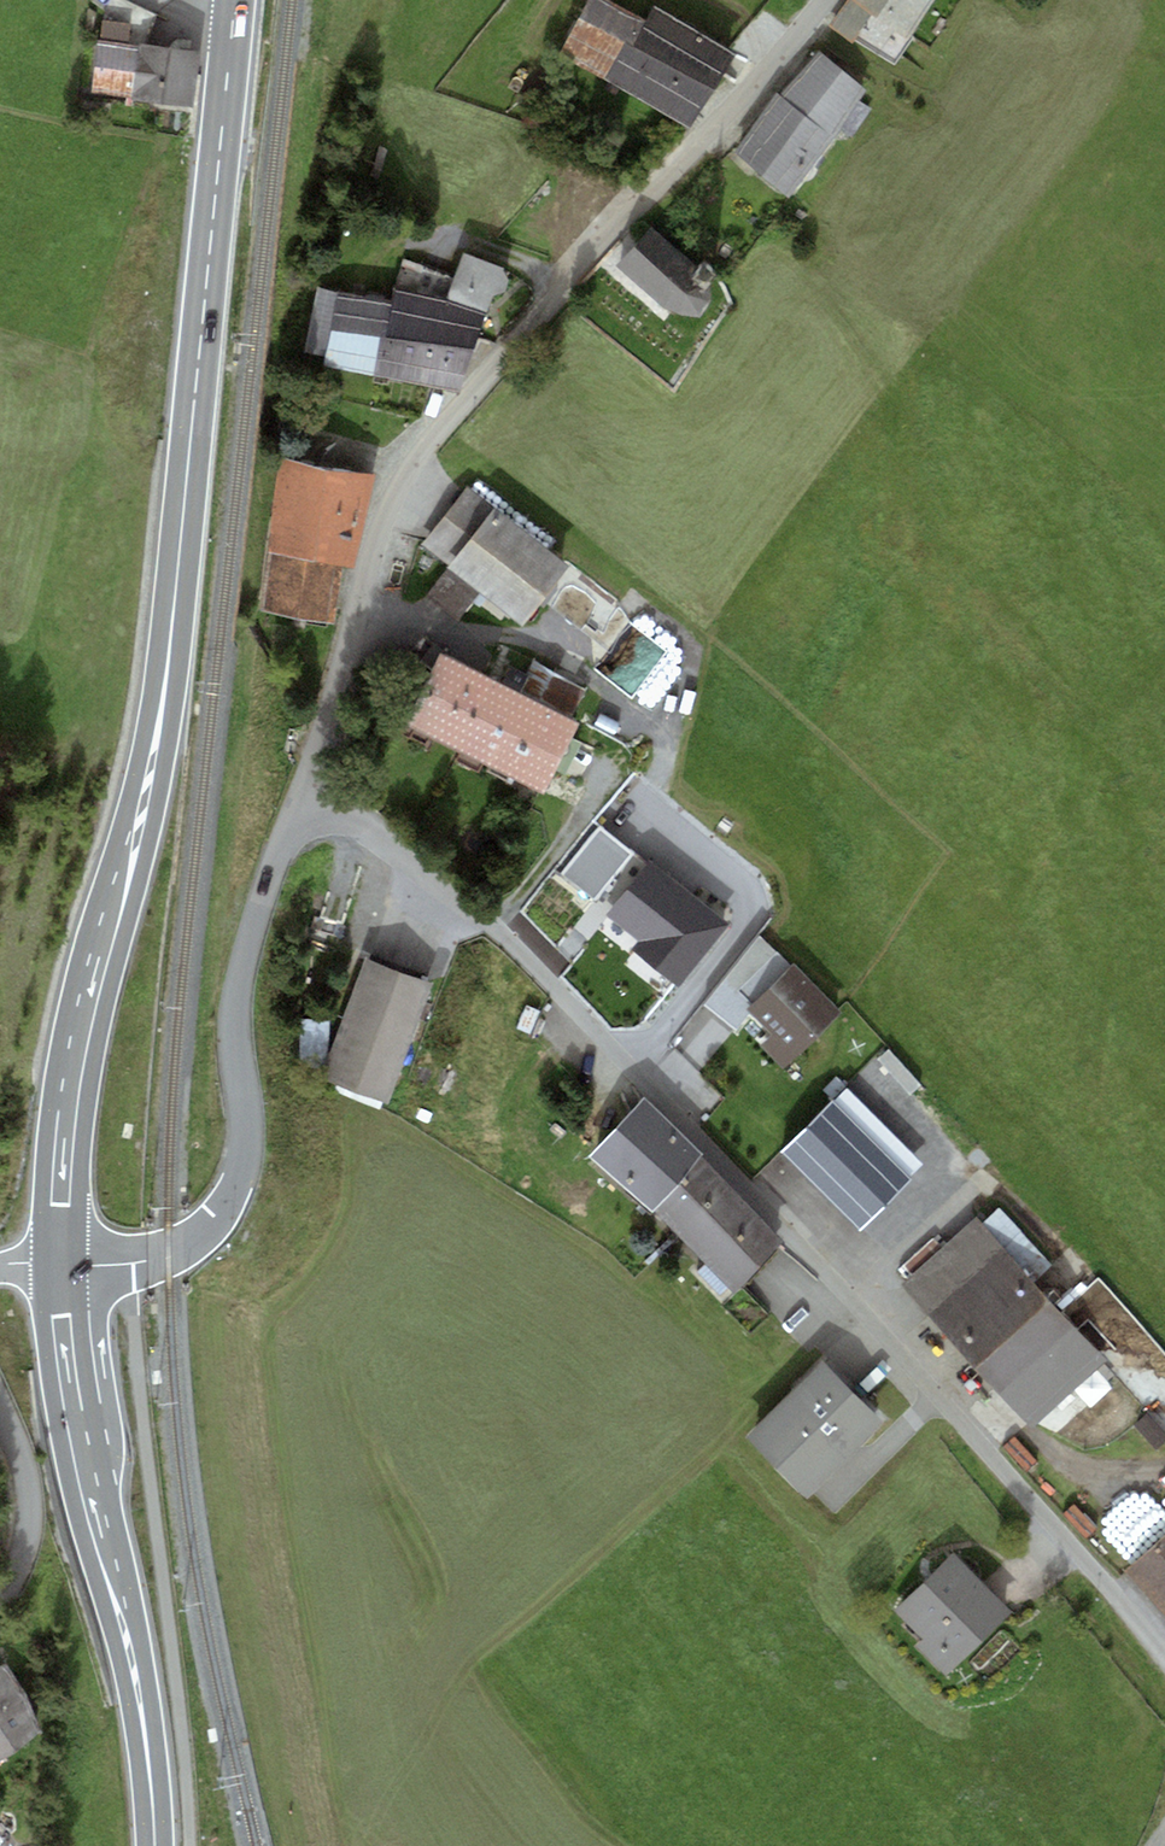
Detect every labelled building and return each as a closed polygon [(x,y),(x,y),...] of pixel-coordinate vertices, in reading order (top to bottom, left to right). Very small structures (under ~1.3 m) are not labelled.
[(611,0),(589,0),(559,52),(692,127),(704,106),(735,52),(653,6),(645,19),(611,0)] [(829,26),(853,42),(860,33),(882,47),(895,29),(908,38),(935,0),(846,0),(829,26)] [(132,24),(101,20),(90,92),(193,107),(201,52),(129,42),(132,24)] [(776,92),(734,150),(790,197),(840,128),(853,137),(871,108),(858,101),(866,90),(818,52),(781,94),(776,92)] [(615,266),(664,307),(681,314),(699,316),(710,299),(712,277),(651,227),(615,266)] [(393,300),(386,329),(474,347),(493,295),(505,291),(509,279),(504,267),(465,255),(455,279),(404,261),(393,300)] [(303,362),(373,376),(386,329),(393,300),(317,289),(303,362)] [(458,391),(474,347),(386,329),(373,376),(458,391)] [(374,473),(287,458),(260,608),(333,621),(342,566),(357,568),(374,473)] [(468,487),(422,545),(450,566),(427,595),(460,620),(482,592),(523,625),(570,566),(468,487)] [(499,680),(440,650),(403,721),(463,751),(499,680)] [(527,674),(508,664),(499,680),(574,719),(589,690),(533,661),(527,674)] [(574,719),(499,680),(463,751),(544,793),(581,722),(574,719)] [(631,854),(600,827),(561,873),(593,899),(631,854)] [(641,942),(686,888),(652,860),(607,914),(641,942)] [(686,888),(641,942),(634,950),(676,986),(729,924),(686,888)] [(760,936),(704,1004),(736,1031),(751,1013),(772,1034),(763,1045),(785,1068),(841,1014),(794,963),(790,965),(760,936)] [(433,983),(365,958),(321,1078),(388,1103),(433,983)] [(327,1021),(302,1019),(299,1063),(324,1065),(327,1021)] [(591,1155),(652,1211),(703,1154),(642,1098),(591,1155)] [(744,1198),(703,1154),(652,1211),(692,1250),(744,1198)] [(785,1240),(744,1198),(692,1250),(733,1291),(785,1240)] [(977,1216),(903,1283),(1032,1426),(1107,1359),(977,1216)] [(823,1361),(747,1436),(807,1496),(883,1420),(823,1361)] [(1127,1571),(1164,1612),(1164,1536),(1127,1571)] [(954,1553),(896,1610),(923,1638),(915,1646),(946,1677),(1012,1612),(954,1553)] [(0,1665),(0,1760),(41,1730),(29,1694),(6,1662),(0,1665)]
